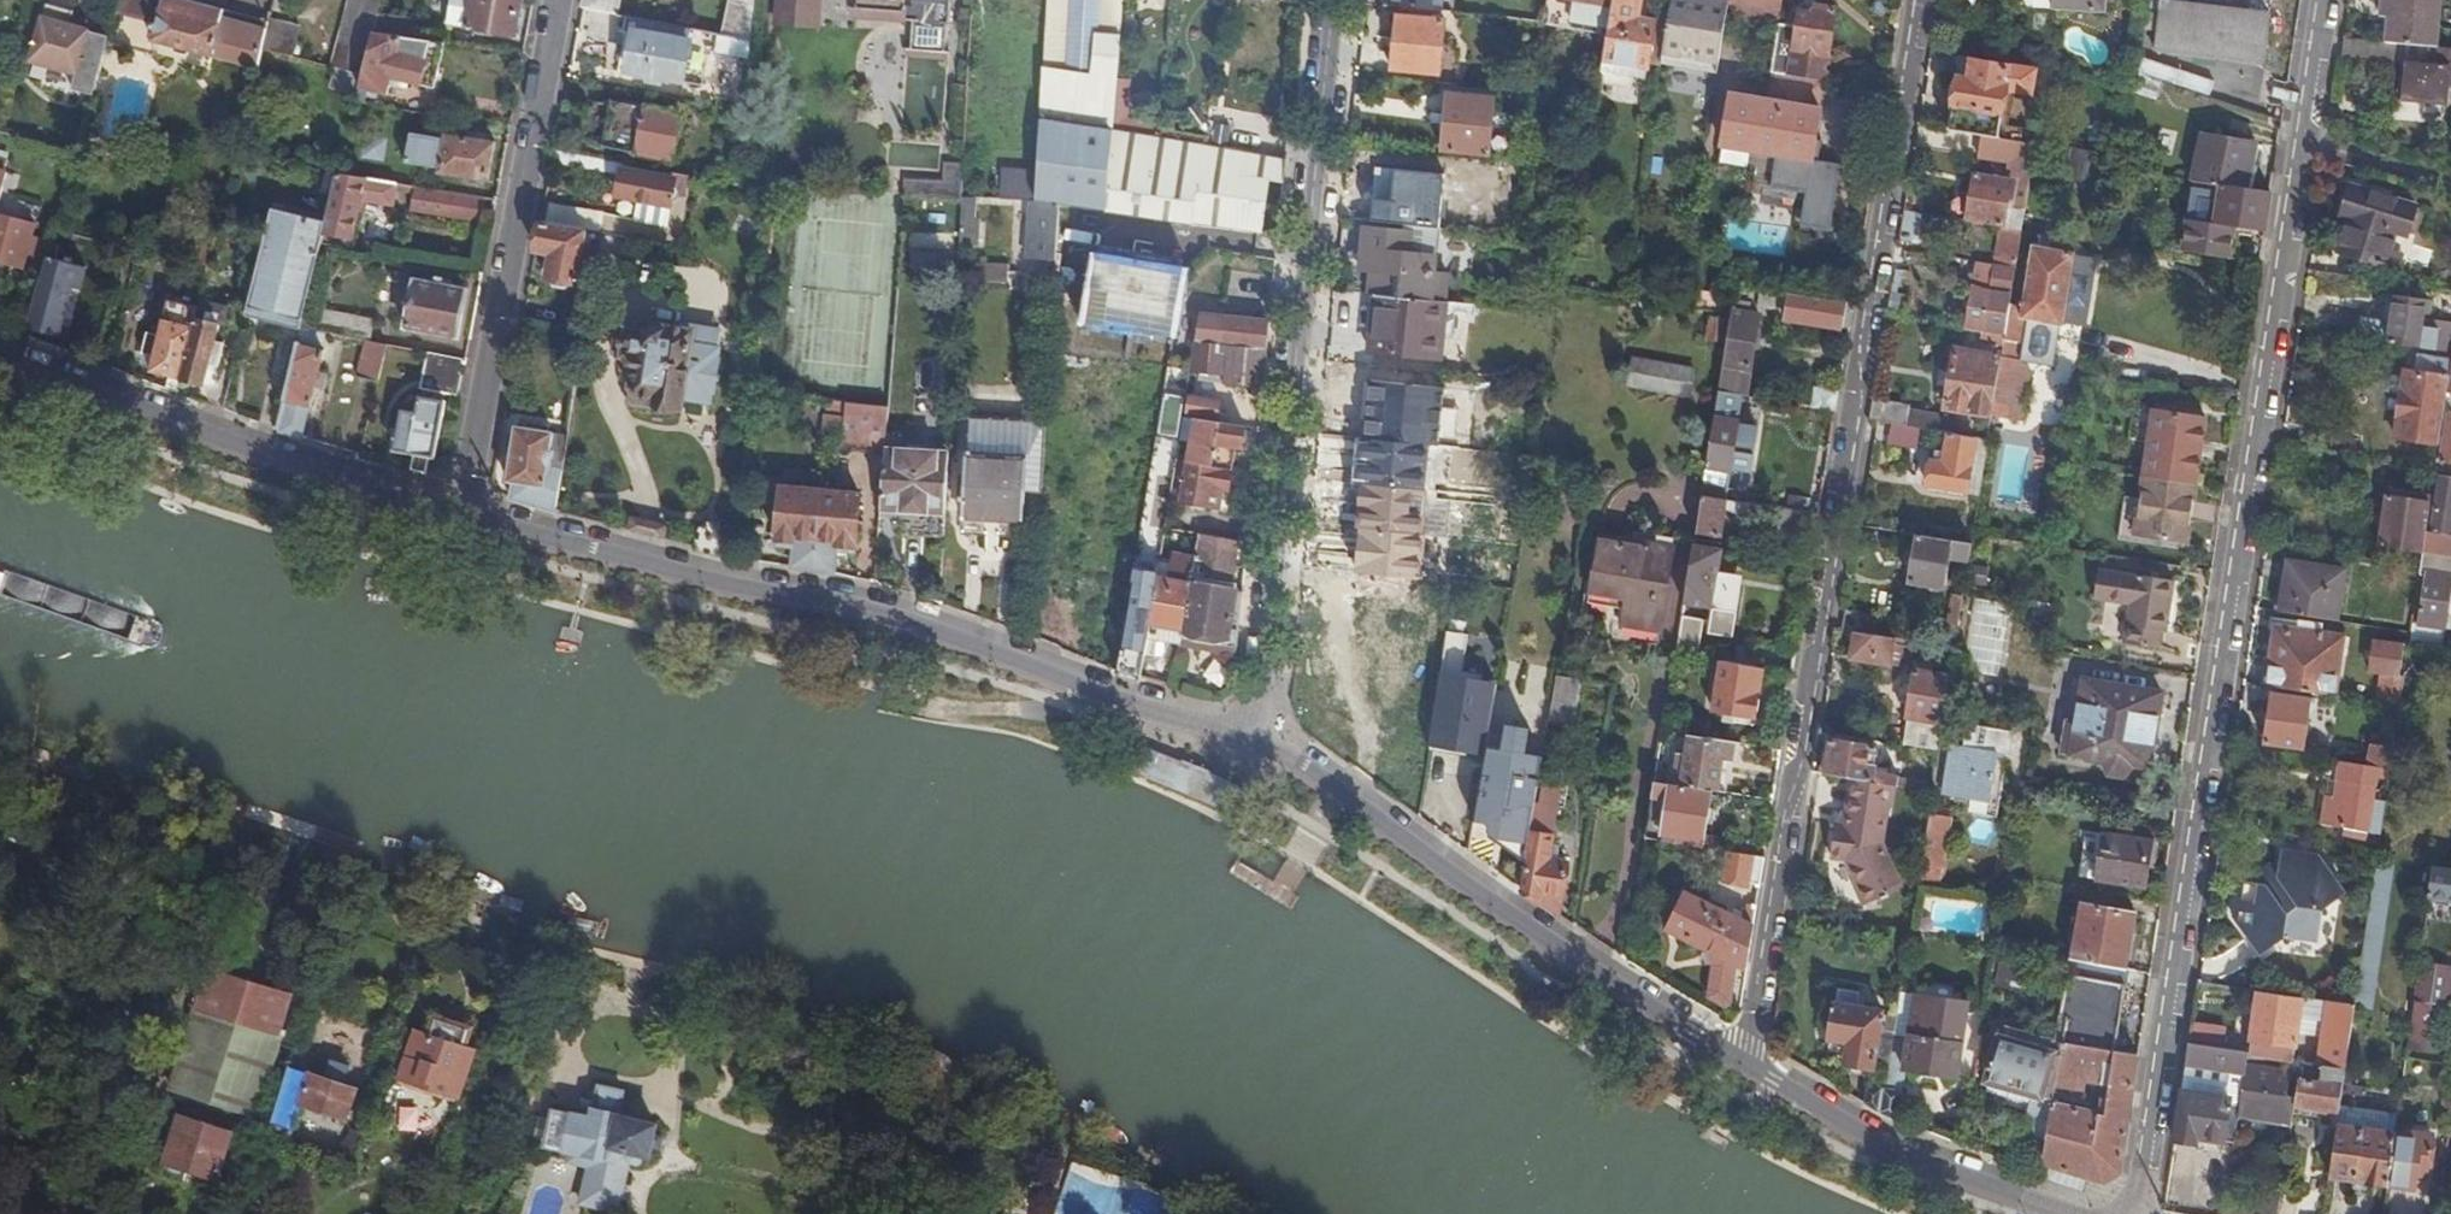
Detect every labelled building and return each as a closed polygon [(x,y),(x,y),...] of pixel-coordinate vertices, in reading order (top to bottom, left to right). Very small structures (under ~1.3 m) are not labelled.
[(259,67),(264,49),(270,22),(190,0),(120,0),(112,29),(259,67)] [(382,15),(385,0),(353,0),(337,67),(368,75),(377,33),(382,15)] [(396,16),(399,0),(385,0),(382,15),(396,16)] [(449,24),(516,36),(523,0),(453,0),(449,24)] [(583,8),(620,15),(623,0),(585,0),(583,8)] [(755,38),(760,0),(732,0),(725,33),(755,38)] [(777,11),(820,15),(822,0),(778,0),(777,11)] [(858,6),(906,10),(918,10),(916,38),(919,38),(922,0),(858,0),(858,6)] [(919,38),(948,40),(951,10),(954,10),(954,0),(922,0),(919,38)] [(1045,76),(1039,169),(1037,198),(1062,202),(1105,209),(1214,224),(1262,231),(1269,180),(1286,182),(1288,159),(1206,144),(1162,136),(1113,127),(1117,80),(1124,0),(1049,0),(1045,76)] [(1615,0),(1548,0),(1545,17),(1610,28),(1615,0)] [(1671,24),(1640,19),(1643,0),(1615,0),(1610,28),(1605,59),(1650,67),(1651,63),(1663,65),(1665,56),(1671,24)] [(1729,7),(1730,2),(1716,0),(1675,0),(1671,24),(1665,56),(1720,64),(1729,7)] [(1786,0),(1730,0),(1730,2),(1729,7),(1783,16),(1786,0)] [(2055,6),(2106,11),(2107,0),(2055,0),(2055,6)] [(2273,12),(2173,0),(2164,0),(2164,1),(2156,0),(2146,0),(2144,12),(2162,15),(2157,50),(2266,63),(2273,12)] [(2390,42),(2438,47),(2442,0),(2382,0),(2381,13),(2392,14),(2390,42)] [(94,95),(111,35),(92,30),(90,21),(74,16),(76,11),(49,3),(33,60),(79,73),(75,89),(94,95)] [(905,22),(906,10),(858,6),(856,18),(905,22)] [(1800,25),(1782,22),(1775,73),(1825,81),(1828,81),(1839,10),(1816,6),(1815,13),(1802,11),(1800,25)] [(820,15),(777,11),(776,24),(819,27),(820,15)] [(404,37),(408,37),(410,18),(396,16),(382,15),(377,33),(404,37)] [(1441,74),(1442,84),(1456,84),(1460,46),(1452,45),(1451,51),(1444,50),(1446,20),(1399,15),(1394,69),(1441,74)] [(640,18),(631,16),(621,69),(630,71),(640,18)] [(704,47),(707,30),(640,18),(630,71),(684,81),(690,45),(700,47),(704,47)] [(270,22),(264,49),(299,58),(306,28),(271,19),(270,22)] [(390,95),(404,37),(377,33),(368,75),(363,95),(369,96),(371,90),(390,95)] [(2347,37),(2344,55),(2408,61),(2404,98),(2447,103),(2450,66),(2450,48),(2438,47),(2390,42),(2347,37)] [(693,82),(700,47),(690,45),(684,81),(693,82)] [(1650,67),(1605,59),(1602,72),(1648,79),(1650,67)] [(1958,76),(1950,130),(1988,136),(2000,138),(2009,91),(2033,94),(2037,71),(1973,59),(1970,77),(1958,76)] [(1825,81),(1775,73),(1769,101),(1783,104),(1780,128),(1759,124),(1755,151),(1780,155),(1814,160),(1823,108),(1820,107),(1825,81)] [(1134,81),(1117,80),(1113,127),(1162,136),(1164,123),(1131,117),(1134,81)] [(1490,153),(1496,99),(1451,93),(1446,123),(1444,125),(1442,146),(1445,148),(1490,153)] [(1783,104),(1769,101),(1763,101),(1759,124),(1780,128),(1783,104)] [(685,112),(647,106),(639,152),(677,159),(685,112)] [(2079,124),(2074,148),(2101,155),(2107,131),(2079,124)] [(2037,144),(2040,131),(2023,128),(2020,142),(2037,144)] [(446,143),(442,163),(440,173),(489,180),(497,142),(475,138),(476,132),(470,131),(469,138),(448,134),(446,143)] [(2034,165),(2037,144),(2020,142),(2000,138),(1988,136),(1984,157),(2014,162),(2017,161),(2034,165)] [(2204,136),(2194,181),(2223,186),(2247,190),(2253,167),(2258,146),(2204,136)] [(417,158),(442,163),(446,143),(421,139),(417,158)] [(600,231),(604,232),(681,246),(692,175),(557,149),(554,160),(624,171),(620,195),(643,199),(676,204),(672,224),(639,218),(604,212),(600,231)] [(1811,177),(1814,160),(1780,155),(1778,172),(1811,177)] [(2247,190),(2255,191),(2260,168),(2253,167),(2247,190)] [(946,186),(908,184),(907,197),(963,201),(964,195),(965,169),(948,168),(946,186)] [(1037,198),(1039,169),(1004,168),(1004,197),(1033,199),(1037,198)] [(1977,172),(1969,220),(2005,226),(2023,229),(2026,209),(2014,206),(2019,179),(1977,172)] [(324,245),(352,250),(363,200),(394,205),(398,184),(342,174),(330,222),(324,245)] [(2401,239),(2410,242),(2424,210),(2354,184),(2340,218),(2345,221),(2335,251),(2401,272),(2409,251),(2398,247),(2401,239)] [(486,201),(433,189),(415,186),(415,208),(481,222),(486,201)] [(2268,231),(2273,193),(2255,191),(2247,190),(2223,186),(2217,223),(2190,219),(2185,252),(2231,259),(2236,234),(2236,226),(2268,231)] [(1429,202),(1346,194),(1343,218),(1427,226),(1429,202)] [(1062,202),(1037,198),(1033,199),(1028,257),(1057,259),(1062,202)] [(643,199),(639,218),(672,224),(676,204),(643,199)] [(547,200),(543,221),(600,231),(604,212),(605,210),(547,200)] [(306,321),(324,245),(330,222),(276,207),(268,238),(250,309),(306,321)] [(25,268),(29,254),(38,256),(43,240),(34,237),(37,225),(0,214),(0,260),(25,268)] [(543,221),(533,275),(544,277),(548,252),(554,253),(550,278),(557,280),(557,283),(559,286),(569,288),(573,286),(573,283),(580,284),(587,242),(602,244),(604,232),(600,231),(543,221)] [(1511,234),(1513,226),(1503,224),(1501,233),(1511,234)] [(1995,264),(1985,330),(2007,334),(2011,304),(2023,229),(2005,226),(1998,265),(1995,264)] [(1383,272),(1381,295),(1447,302),(1449,302),(1452,275),(1435,273),(1437,256),(1413,254),(1415,233),(1367,227),(1363,269),(1383,272)] [(2241,235),(2236,234),(2231,259),(2238,260),(2241,235)] [(2007,334),(2005,343),(2003,355),(1994,414),(2023,420),(2031,369),(2022,359),(2019,357),(2022,341),(2025,340),(2029,318),(2063,324),(2067,301),(2071,275),(2074,253),(2033,246),(2024,306),(2011,304),(2007,334)] [(30,337),(40,341),(43,331),(63,336),(82,265),(51,257),(30,337)] [(1191,327),(1194,262),(1095,258),(1092,322),(1191,327)] [(973,262),(974,282),(1000,280),(999,260),(973,262)] [(1056,286),(1057,272),(1056,271),(1056,272),(1049,272),(1048,285),(1056,286)] [(2081,276),(2071,275),(2067,301),(2076,303),(2081,276)] [(407,327),(459,338),(468,290),(443,285),(444,279),(438,278),(437,284),(417,280),(407,327)] [(1745,395),(1750,396),(1763,316),(1751,314),(1756,286),(1740,284),(1734,314),(1721,391),(1745,395)] [(1783,300),(1785,291),(1764,288),(1761,307),(1772,309),(1783,300)] [(1851,330),(1856,302),(1785,291),(1783,300),(1779,317),(1831,327),(1830,332),(1840,335),(1841,328),(1851,330)] [(1381,295),(1377,295),(1372,352),(1441,358),(1443,338),(1447,302),(1381,295)] [(2423,321),(2426,301),(2396,296),(2395,303),(2363,311),(2359,337),(2450,352),(2450,325),(2423,321)] [(198,319),(223,324),(229,326),(234,306),(203,299),(201,307),(198,319)] [(153,371),(184,379),(198,319),(201,307),(172,301),(162,337),(151,334),(146,352),(157,355),(153,371)] [(1447,302),(1443,338),(1453,339),(1457,302),(1449,302),(1447,302)] [(368,340),(369,340),(374,319),(312,308),(307,328),(327,332),(368,340)] [(1268,348),(1271,320),(1225,316),(1225,313),(1205,310),(1201,341),(1268,348)] [(1725,341),(1729,320),(1715,318),(1711,338),(1725,341)] [(198,319),(184,379),(209,385),(214,364),(223,366),(229,343),(220,340),(223,324),(198,319)] [(634,389),(638,394),(655,397),(655,401),(658,402),(658,405),(660,409),(675,410),(678,408),(679,405),(684,405),(685,397),(712,401),(721,349),(718,348),(721,335),(701,332),(698,345),(693,344),(695,332),(651,325),(649,332),(630,330),(626,355),(629,356),(627,368),(637,370),(634,389)] [(327,332),(307,328),(304,328),(300,344),(323,349),(327,332)] [(2007,334),(1985,330),(1983,340),(2005,343),(2007,334)] [(380,381),(389,344),(369,340),(368,340),(360,376),(380,381)] [(1264,386),(1268,348),(1201,341),(1198,367),(1227,371),(1226,382),(1264,386)] [(288,400),(309,405),(313,406),(319,382),(323,366),(327,351),(323,349),(300,344),(288,400)] [(1994,414),(2003,355),(1956,348),(1947,407),(1994,414)] [(424,389),(461,395),(467,360),(430,352),(424,389)] [(1633,386),(1665,391),(1670,363),(1637,357),(1633,386)] [(2446,406),(2450,371),(2450,362),(2426,358),(2424,373),(2407,371),(2405,378),(2404,392),(2397,438),(2440,444),(2446,406)] [(1670,363),(1665,391),(1695,396),(1698,367),(1670,363)] [(323,366),(319,382),(325,383),(329,367),(323,366)] [(2404,392),(2405,378),(2390,376),(2389,389),(2404,392)] [(1373,381),(1368,438),(1462,447),(1464,434),(1441,432),(1445,389),(1373,381)] [(1838,409),(1841,392),(1819,388),(1816,406),(1838,409)] [(1188,394),(1166,390),(1158,435),(1180,438),(1184,414),(1188,394)] [(1721,391),(1705,496),(1749,503),(1751,491),(1730,488),(1733,472),(1740,428),(1745,395),(1721,391)] [(1222,399),(1190,395),(1188,411),(1219,415),(1222,399)] [(1913,403),(1877,396),(1873,420),(1909,426),(1913,403)] [(413,470),(428,474),(431,457),(436,458),(447,401),(421,397),(418,412),(404,410),(397,445),(411,448),(411,453),(416,455),(413,470)] [(847,399),(828,397),(824,433),(830,434),(843,435),(847,399)] [(867,402),(847,399),(843,435),(843,440),(865,443),(869,404),(866,404),(867,402)] [(280,431),(302,437),(309,405),(288,400),(280,431)] [(890,406),(869,404),(865,443),(887,446),(890,406)] [(2152,444),(2157,411),(2139,408),(2133,441),(2152,444)] [(1026,487),(1043,488),(1048,412),(1038,411),(1038,420),(970,416),(966,477),(964,498),(962,533),(1023,536),(1026,487)] [(2150,456),(2147,476),(2197,484),(2207,420),(2157,411),(2152,444),(2158,445),(2156,457),(2150,456)] [(1927,412),(1925,428),(1951,432),(1958,433),(1960,418),(1927,412)] [(1245,424),(1197,416),(1190,460),(1232,466),(1235,449),(1224,447),(1225,442),(1242,445),(1245,424)] [(516,482),(514,498),(559,511),(566,468),(559,467),(561,452),(553,450),(556,432),(518,426),(510,481),(516,482)] [(1740,428),(1733,472),(1748,474),(1749,459),(1752,459),(1756,431),(1740,428)] [(1958,433),(1951,432),(1946,462),(1933,459),(1930,486),(1970,492),(1978,436),(1958,433)] [(2152,444),(2150,456),(2156,457),(2158,445),(2152,444)] [(2426,447),(2422,469),(2436,471),(2439,450),(2426,447)] [(894,525),(945,527),(950,452),(887,448),(882,510),(896,511),(894,525)] [(1190,460),(1177,458),(1171,496),(1220,505),(1223,487),(1253,491),(1256,470),(1232,466),(1190,460)] [(2197,484),(2147,476),(2137,535),(2188,543),(2197,484)] [(2424,550),(2437,553),(2440,532),(2450,534),(2450,477),(2442,476),(2433,532),(2427,530),(2424,550)] [(1803,511),(1810,512),(1815,480),(1791,477),(1786,509),(1803,511)] [(510,481),(508,497),(514,498),(516,482),(510,481)] [(779,537),(797,539),(818,541),(824,489),(784,486),(779,537)] [(862,493),(824,489),(818,541),(838,543),(857,545),(862,493)] [(2381,544),(2424,550),(2427,530),(2431,502),(2389,494),(2381,544)] [(1705,496),(1698,534),(1722,537),(1727,508),(1754,518),(1763,525),(1801,531),(1803,511),(1786,509),(1749,503),(1705,496)] [(1227,637),(1238,639),(1243,590),(1224,587),(1225,580),(1232,581),(1238,538),(1200,532),(1196,554),(1183,628),(1181,635),(1226,644),(1227,637)] [(1974,542),(1920,533),(1913,581),(1948,587),(1953,557),(1971,561),(1974,542)] [(1631,595),(1640,541),(1603,534),(1593,588),(1631,595)] [(797,539),(795,566),(815,569),(818,541),(797,539)] [(818,541),(815,569),(835,572),(838,543),(818,541)] [(1631,595),(1626,626),(1661,632),(1675,555),(1648,549),(1649,543),(1640,541),(1631,595)] [(1725,551),(1696,546),(1687,604),(1716,609),(1725,551)] [(2422,565),(2421,573),(2427,574),(2420,623),(2447,628),(2449,608),(2450,608),(2450,555),(2437,553),(2424,550),(2422,565)] [(1161,562),(1160,568),(1150,622),(1183,628),(1196,554),(1174,551),(1171,563),(1161,562)] [(1399,708),(1422,562),(1356,552),(1334,698),(1399,708)] [(2290,561),(2283,612),(2339,620),(2346,570),(2290,561)] [(1444,566),(1422,562),(1399,708),(1421,712),(1444,566)] [(1136,564),(1119,670),(1142,676),(1149,635),(1150,622),(1160,568),(1136,564)] [(1991,570),(1974,568),(1972,585),(1989,587),(1991,570)] [(2133,604),(2137,575),(2102,569),(2097,599),(2133,604)] [(2177,581),(2137,575),(2133,604),(2127,643),(2161,649),(2164,632),(2169,632),(2177,581)] [(1622,625),(1626,626),(1631,595),(1593,588),(1591,602),(1624,608),(1622,625)] [(1959,643),(1966,596),(1955,595),(1946,647),(1957,649),(1959,643)] [(1850,610),(1846,630),(1858,632),(1878,635),(1881,616),(1850,610)] [(1678,654),(1698,657),(1703,622),(1684,619),(1678,654)] [(1150,622),(1149,635),(1180,641),(1181,635),(1183,628),(1150,622)] [(2279,627),(2271,686),(2335,694),(2343,636),(2326,633),(2326,631),(2323,630),(2323,625),(2305,622),(2304,630),(2279,627)] [(2420,623),(2414,623),(2412,632),(2411,643),(2444,648),(2447,628),(2420,623)] [(1858,632),(1853,658),(1902,666),(1905,665),(1909,660),(1911,648),(1906,647),(1907,640),(1878,635),(1858,632)] [(1449,633),(1432,740),(1469,747),(1472,726),(1491,729),(1494,712),(1499,682),(1463,677),(1470,636),(1449,633)] [(1224,649),(1236,652),(1238,639),(1227,637),(1226,644),(1224,649)] [(2382,672),(2378,700),(2402,703),(2406,675),(2401,673),(2405,643),(2375,639),(2371,670),(2382,672)] [(1937,645),(1933,664),(1954,667),(1957,649),(1946,647),(1937,645)] [(1179,646),(1171,680),(1180,682),(1188,648),(1179,646)] [(2422,656),(2409,653),(2406,672),(2420,675),(2422,656)] [(1216,658),(1206,675),(1224,685),(1234,668),(1216,658)] [(1758,719),(1766,666),(1747,663),(1723,660),(1715,713),(1758,719)] [(1909,716),(1945,722),(1948,704),(1953,676),(1917,670),(1909,716)] [(2152,767),(2165,694),(2077,678),(2064,752),(2107,760),(2114,773),(2127,775),(2135,764),(2152,767)] [(1556,693),(1499,682),(1494,712),(1524,718),(1514,763),(1508,763),(1506,768),(1494,766),(1481,848),(1501,855),(1528,859),(1538,801),(1541,783),(1551,722),(1556,693)] [(1557,690),(1556,693),(1551,722),(1572,726),(1578,693),(1557,690)] [(2307,749),(2314,698),(2274,693),(2267,743),(2307,749)] [(1952,752),(1940,750),(1934,786),(1946,788),(1946,795),(1977,800),(1975,815),(1998,819),(2005,783),(1996,782),(2000,753),(2004,730),(1969,724),(1966,747),(1953,745),(1952,752)] [(2015,732),(2004,730),(2000,753),(2012,754),(2015,732)] [(1683,787),(1713,791),(1720,791),(1725,760),(1733,762),(1736,742),(1690,736),(1683,787)] [(2371,744),(2368,764),(2392,768),(2396,740),(2388,739),(2387,746),(2371,744)] [(1830,767),(1817,764),(1816,772),(1857,778),(1894,785),(1899,786),(1901,777),(1877,773),(1882,748),(1834,740),(1830,767)] [(1226,778),(1145,746),(1136,770),(1215,804),(1226,778)] [(2368,764),(2338,760),(2337,778),(2348,780),(2345,798),(2337,797),(2333,825),(2355,829),(2354,836),(2366,838),(2368,831),(2382,834),(2387,802),(2373,799),(2378,776),(2391,777),(2392,768),(2368,764)] [(1839,825),(1838,828),(1886,835),(1894,785),(1857,778),(1851,814),(1855,814),(1853,827),(1839,825)] [(1541,783),(1538,801),(1559,805),(1563,786),(1541,783)] [(1650,822),(1648,838),(1705,847),(1713,791),(1683,787),(1657,783),(1655,798),(1668,801),(1666,825),(1650,822)] [(1528,859),(1523,888),(1544,902),(1546,890),(1566,895),(1570,863),(1551,858),(1559,805),(1538,801),(1528,859)] [(1940,882),(1951,818),(1932,815),(1921,878),(1940,882)] [(1886,835),(1838,828),(1834,855),(1850,858),(1870,903),(1903,888),(1884,843),(1886,835)] [(2148,888),(2155,842),(2106,834),(2099,879),(2148,888)] [(2241,882),(2240,885),(2234,918),(2262,957),(2289,940),(2321,945),(2326,912),(2338,904),(2329,891),(2331,889),(2341,882),(2322,855),(2285,849),(2280,879),(2284,884),(2278,889),(2274,893),(2271,889),(2270,887),(2241,882)] [(1722,875),(1762,884),(1767,856),(1725,850),(1722,875)] [(2435,868),(2430,896),(2450,899),(2450,870),(2435,868)] [(2270,887),(2271,889),(2274,893),(2278,889),(2284,884),(2280,879),(2270,887)] [(2350,895),(2346,889),(2341,882),(2331,889),(2329,891),(2338,904),(2350,895)] [(1964,900),(1965,888),(1957,887),(1956,899),(1964,900)] [(1546,890),(1544,902),(1563,914),(1566,895),(1546,890)] [(1738,962),(1749,967),(1759,905),(1749,906),(1747,921),(1687,890),(1668,928),(1709,948),(1708,951),(1713,963),(1715,964),(1713,970),(1710,996),(1727,1005),(1733,1003),(1738,962)] [(2076,960),(2126,969),(2137,914),(2084,904),(2074,959),(2076,960)] [(2449,1005),(2450,987),(2450,975),(2442,973),(2443,967),(2420,964),(2415,1001),(2432,1003),(2449,1005)] [(281,1036),(295,995),(214,970),(174,1088),(263,1118),(266,1109),(257,1105),(281,1036)] [(2066,1022),(2073,975),(2067,973),(2059,1021),(2066,1022)] [(2063,1043),(2113,1052),(2124,985),(2073,975),(2066,1022),(2063,1040),(2063,1043)] [(1891,1069),(1899,1070),(1904,1068),(1959,1077),(1971,1001),(1961,995),(1927,989),(1917,994),(1910,1038),(1896,1036),(1891,1065),(1891,1069)] [(2356,1003),(2260,991),(2250,1051),(2265,1055),(2296,1059),(2299,1032),(2324,1035),(2320,1063),(2347,1066),(2356,1003)] [(301,997),(295,995),(281,1036),(287,1038),(301,997)] [(2426,1052),(2432,1003),(2415,1001),(2408,1050),(2426,1052)] [(1891,1065),(1896,1036),(1898,1017),(1884,1015),(1885,1011),(1837,1003),(1832,1038),(1850,1042),(1847,1060),(1876,1064),(1877,1063),(1891,1065)] [(66,1037),(71,1020),(58,1015),(51,1032),(66,1037)] [(463,1047),(469,1030),(437,1019),(432,1036),(412,1029),(395,1078),(457,1098),(474,1051),(463,1047)] [(2239,1030),(2194,1023),(2190,1042),(2237,1049),(2239,1030)] [(2061,1056),(2063,1043),(2063,1040),(2007,1025),(2003,1039),(2061,1056)] [(2056,1083),(2061,1056),(2003,1039),(1991,1078),(2054,1097),(2056,1083)] [(2237,1049),(2190,1042),(2187,1065),(2204,1067),(2228,1070),(2229,1063),(2247,1065),(2249,1051),(2237,1049)] [(2122,1173),(2139,1056),(2113,1052),(2063,1043),(2061,1056),(2056,1083),(2082,1088),(2088,1079),(2105,1083),(2100,1105),(2070,1098),(2068,1106),(2053,1101),(2042,1171),(2088,1186),(2089,1177),(2106,1183),(2122,1173)] [(2265,1055),(2250,1051),(2249,1051),(2247,1065),(2241,1100),(2240,1114),(2293,1122),(2296,1106),(2298,1097),(2289,1095),(2292,1072),(2263,1067),(2265,1055)] [(933,1053),(929,1060),(944,1064),(951,1067),(953,1063),(933,1053)] [(944,1064),(929,1060),(918,1082),(938,1092),(951,1067),(944,1064)] [(2342,1103),(2347,1066),(2320,1063),(2304,1061),(2298,1097),(2296,1106),(2317,1110),(2318,1100),(2342,1103)] [(2228,1070),(2204,1067),(2201,1094),(2241,1100),(2247,1065),(2229,1063),(2228,1070)] [(328,1080),(345,1086),(351,1070),(334,1064),(328,1080)] [(291,1068),(273,1123),(294,1130),(303,1104),(349,1119),(357,1091),(345,1086),(328,1080),(291,1068)] [(600,1087),(596,1103),(595,1110),(593,1120),(555,1112),(551,1131),(539,1130),(536,1145),(590,1158),(580,1205),(606,1211),(617,1163),(622,1158),(630,1160),(631,1162),(639,1164),(643,1161),(645,1155),(649,1157),(651,1146),(654,1135),(656,1125),(619,1117),(625,1093),(600,1087)] [(1867,1103),(1881,1111),(1885,1088),(1874,1087),(1869,1090),(1867,1103)] [(2201,1094),(2183,1092),(2176,1138),(2198,1143),(2199,1136),(2235,1142),(2240,1114),(2241,1100),(2201,1094)] [(595,1110),(596,1103),(585,1100),(583,1108),(595,1110)] [(2341,1111),(2342,1103),(2318,1100),(2317,1110),(2340,1113),(2341,1111)] [(2379,1116),(2341,1111),(2340,1113),(2330,1175),(2390,1182),(2397,1132),(2397,1126),(2378,1123),(2379,1116)] [(218,1179),(233,1131),(181,1114),(165,1163),(218,1179)] [(2397,1132),(2390,1182),(2416,1186),(2418,1171),(2427,1172),(2432,1134),(2412,1131),(2411,1134),(2397,1132)] [(664,1137),(654,1135),(651,1146),(661,1148),(664,1137)] [(1069,1213),(1169,1213),(1176,1197),(1081,1160),(1062,1211),(1069,1213)] [(2087,1190),(2088,1186),(2042,1171),(2042,1176),(2087,1190)] [(2263,1213),(2279,1213),(2282,1193),(2267,1191),(2263,1213)]
